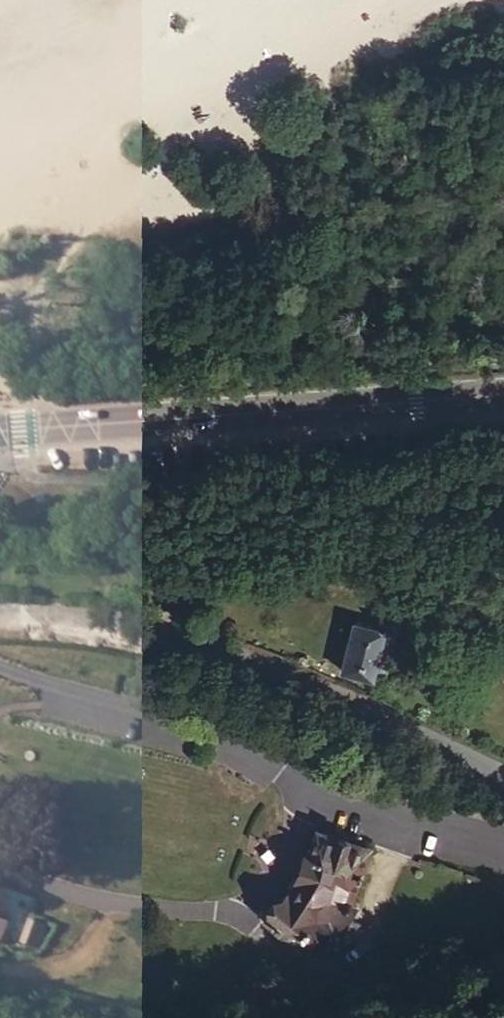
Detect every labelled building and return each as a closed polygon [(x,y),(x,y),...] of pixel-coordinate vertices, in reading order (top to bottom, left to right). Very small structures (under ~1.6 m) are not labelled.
[(357,638),(355,687),(384,688),(385,644),(387,639),(389,633),(386,630),(382,631),(378,633),(374,639),(357,638)] [(407,858),(357,842),(350,868),(346,868),(337,895),(326,914),(312,935),(345,955),(347,951),(372,963),(379,951),(389,954),(406,914),(397,908),(407,858)]
